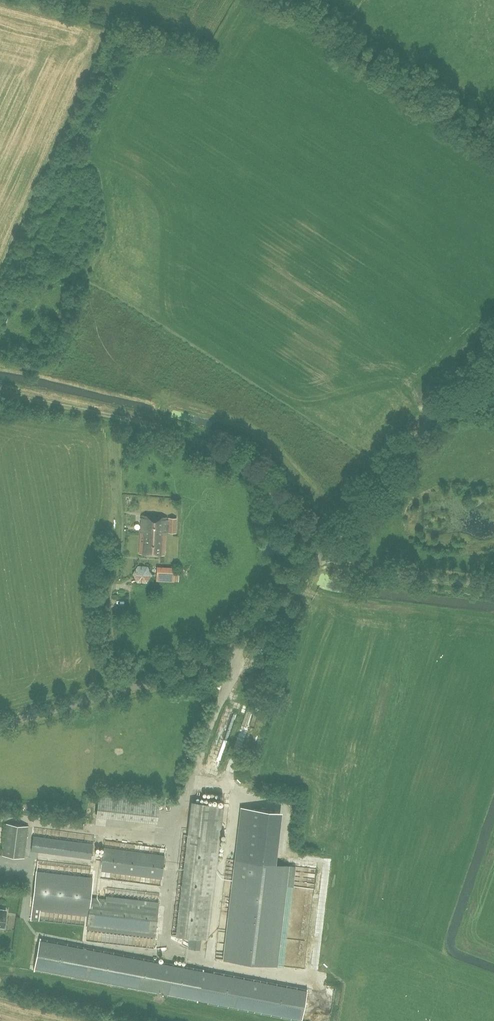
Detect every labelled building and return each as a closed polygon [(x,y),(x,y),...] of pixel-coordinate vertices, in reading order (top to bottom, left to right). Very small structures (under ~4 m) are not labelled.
[(141,515),(140,538),(139,554),(163,555),(165,531),(175,532),(176,517),(168,517),(168,519),(166,519),(166,517),(141,515)] [(130,578),(142,583),(148,570),(136,565),(130,578)] [(174,567),(156,567),(156,581),(173,582),(174,567)] [(99,791),(96,815),(156,822),(159,798),(99,791)] [(188,835),(176,935),(208,939),(223,805),(192,802),(188,835)] [(241,808),(223,961),(278,967),(290,864),(269,862),(275,812),(241,808)] [(2,855),(24,858),(28,826),(6,823),(2,855)] [(91,858),(94,835),(34,827),(31,850),(91,858)] [(162,878),(165,856),(103,848),(100,870),(162,878)] [(90,877),(37,871),(31,919),(39,920),(40,910),(88,915),(87,926),(156,934),(160,903),(106,897),(106,899),(90,897),(92,883),(89,882),(90,877)] [(96,888),(110,889),(111,878),(96,878),(96,888)] [(157,896),(157,884),(132,884),(132,896),(157,896)] [(39,937),(33,970),(294,1020),(299,1020),(306,990),(39,937)]
